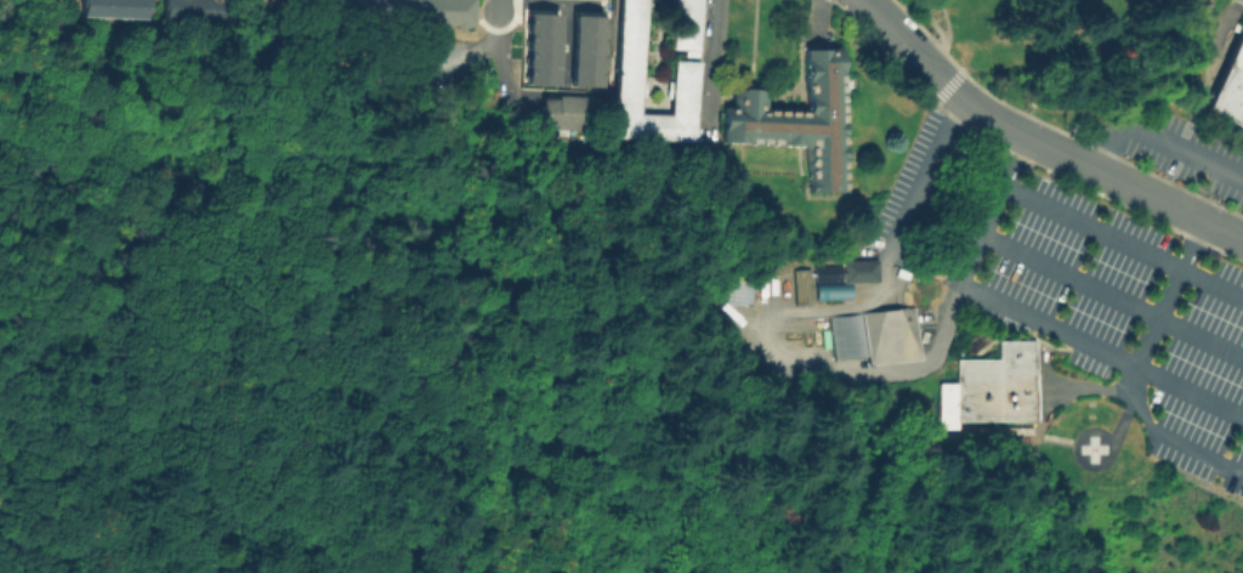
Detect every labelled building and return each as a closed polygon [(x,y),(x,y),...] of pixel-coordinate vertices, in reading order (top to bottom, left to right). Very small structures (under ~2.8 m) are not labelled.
[(78,15),(78,0),(148,0),(147,17),(78,15)] [(164,18),(165,0),(222,0),(221,21),(164,18)] [(303,13),(304,0),(480,0),(478,23),(303,13)] [(608,137),(615,0),(642,0),(637,112),(669,113),(671,58),(698,59),(694,141),(608,137)] [(669,49),(671,0),(698,0),(696,49),(669,49)] [(521,83),(554,85),(556,13),(524,12),(521,83)] [(598,86),(602,16),(571,15),(567,85),(598,86)] [(1202,109),(1242,127),(1242,125),(1242,37),(1237,34),(1202,109)] [(804,109),(801,46),(838,46),(841,189),(805,191),(804,146),(721,142),(722,104),(733,106),(734,87),(766,89),(766,108),(804,109)] [(594,96),(591,130),(528,127),(530,93),(594,96)] [(1216,254),(1211,263),(1199,259),(1204,248),(1216,254)] [(876,282),(850,282),(850,299),(813,300),(812,263),(840,263),(840,259),(875,257),(876,282)] [(916,358),(865,364),(864,354),(831,358),(827,314),(909,305),(916,358)] [(995,357),(954,357),(954,380),(935,381),(936,427),(955,426),(955,420),(1034,419),(1033,340),(995,340),(995,357)]
